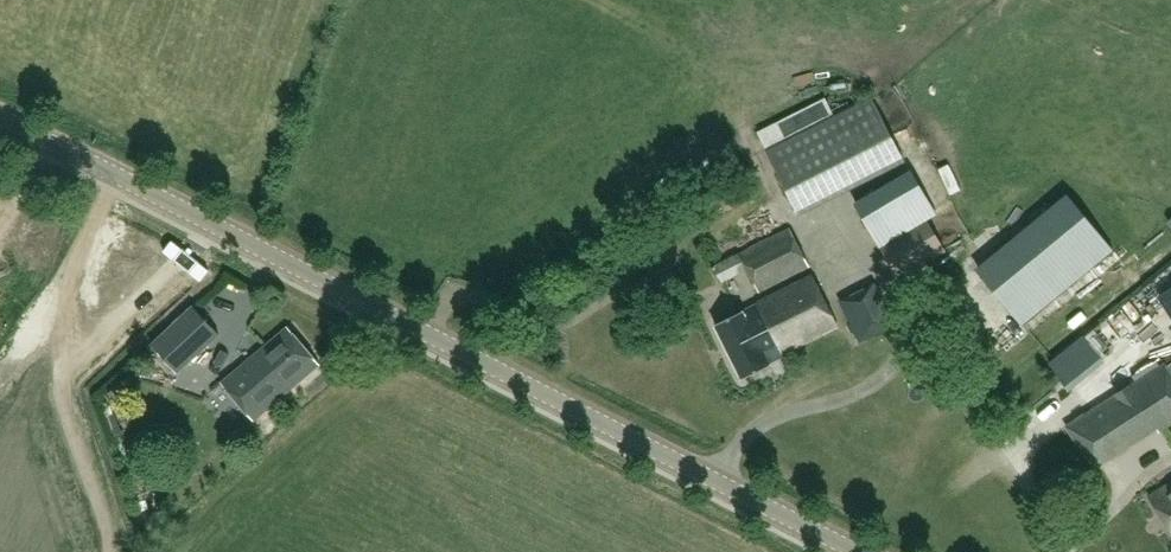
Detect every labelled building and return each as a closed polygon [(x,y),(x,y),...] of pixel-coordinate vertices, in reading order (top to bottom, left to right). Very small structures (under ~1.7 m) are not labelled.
[(756,132),(765,151),(833,116),(824,97),(756,132)] [(833,116),(765,151),(794,208),(900,154),(871,97),(833,116)] [(898,111),(886,117),(899,143),(912,137),(898,111)] [(925,216),(935,209),(912,172),(855,206),(878,244),(925,216)] [(981,274),(1022,324),(1113,249),(1072,200),(981,274)] [(941,292),(925,262),(946,249),(925,216),(878,244),(899,277),(916,307),(941,292)] [(759,292),(810,266),(789,227),(745,249),(712,265),(721,282),(748,270),(759,292)] [(811,274),(713,323),(741,379),(770,364),(768,359),(838,326),(811,274)] [(1170,298),(1170,282),(1161,289),(1168,299),(1170,298)] [(840,299),(861,339),(893,322),(873,283),(840,299)] [(194,306),(152,345),(178,372),(196,355),(221,334),(194,306)] [(317,363),(286,327),(221,382),(252,418),(317,363)] [(1083,336),(1050,363),(1066,387),(1102,359),(1083,336)] [(1085,415),(1110,454),(1110,455),(1160,423),(1164,429),(1170,424),(1170,363),(1168,365),(1167,365),(1165,363),(1085,415)] [(1085,415),(1067,426),(1093,466),(1110,455),(1110,454),(1085,415)] [(134,462),(124,465),(128,478),(139,475),(134,462)] [(1149,496),(1170,530),(1170,482),(1149,496)]
